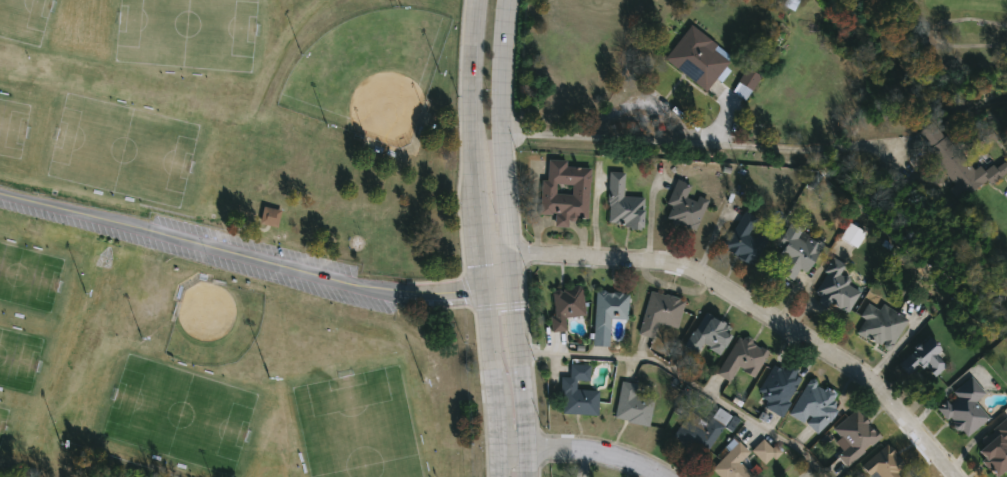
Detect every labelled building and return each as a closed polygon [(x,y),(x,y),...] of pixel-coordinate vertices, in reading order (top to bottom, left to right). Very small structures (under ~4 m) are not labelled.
[(663,59),(691,24),(717,44),(714,48),(729,60),(705,91),(663,59)] [(760,75),(745,100),(731,92),(746,67),(760,75)] [(995,151),(1006,167),(1006,171),(991,183),(987,178),(963,197),(915,134),(934,120),(971,169),(995,151)] [(540,178),(546,179),(547,159),(567,160),(566,166),(589,167),(587,219),(569,218),(569,227),(553,226),(554,214),(539,214),(540,178)] [(643,197),(642,226),(606,224),(608,171),(624,171),(623,196),(643,197)] [(663,221),(675,179),(691,184),(688,195),(704,200),(696,230),(663,221)] [(278,228),(282,211),(263,207),(260,224),(278,228)] [(721,248),(742,210),(757,218),(748,233),(763,241),(750,264),(721,248)] [(820,247),(805,272),(799,268),(792,280),(777,271),(784,259),(771,251),(785,227),(820,247)] [(829,264),(863,284),(845,313),(812,293),(829,264)] [(552,330),(551,288),(582,287),(583,315),(564,316),(564,330),(552,330)] [(638,333),(649,289),(684,297),(677,328),(656,323),(653,337),(638,333)] [(610,318),(609,330),(593,329),(595,291),(627,292),(626,319),(610,318)] [(855,332),(863,318),(859,315),(870,297),(907,318),(888,351),(855,332)] [(718,354),(702,343),(694,354),(682,346),(705,311),(734,330),(718,354)] [(898,364),(929,333),(943,347),(936,354),(946,364),(934,376),(921,363),(909,375),(898,364)] [(767,348),(755,376),(736,368),(730,381),(717,375),(735,334),(767,348)] [(782,369),(786,361),(804,371),(779,415),(752,400),(772,364),(782,369)] [(597,389),(596,414),(559,412),(561,376),(568,376),(569,364),(589,365),(588,381),(577,380),(576,388),(597,389)] [(985,392),(975,400),(989,417),(964,438),(936,406),(972,376),(985,392)] [(787,413),(809,377),(835,393),(828,404),(835,408),(820,433),(787,413)] [(647,425),(613,418),(621,380),(636,384),(634,394),(652,397),(647,425)] [(685,415),(704,427),(717,407),(729,415),(703,457),(672,437),(685,415)] [(880,436),(847,467),(835,454),(846,443),(833,428),(854,408),(880,436)] [(993,420),(1006,420),(1006,472),(982,472),(982,434),(993,434),(993,420)] [(751,452),(766,467),(779,453),(764,439),(751,452)] [(753,475),(751,476),(721,476),(710,467),(735,440),(748,452),(738,462),(753,475)] [(899,470),(904,476),(869,476),(860,465),(888,444),(904,465),(899,470)]
